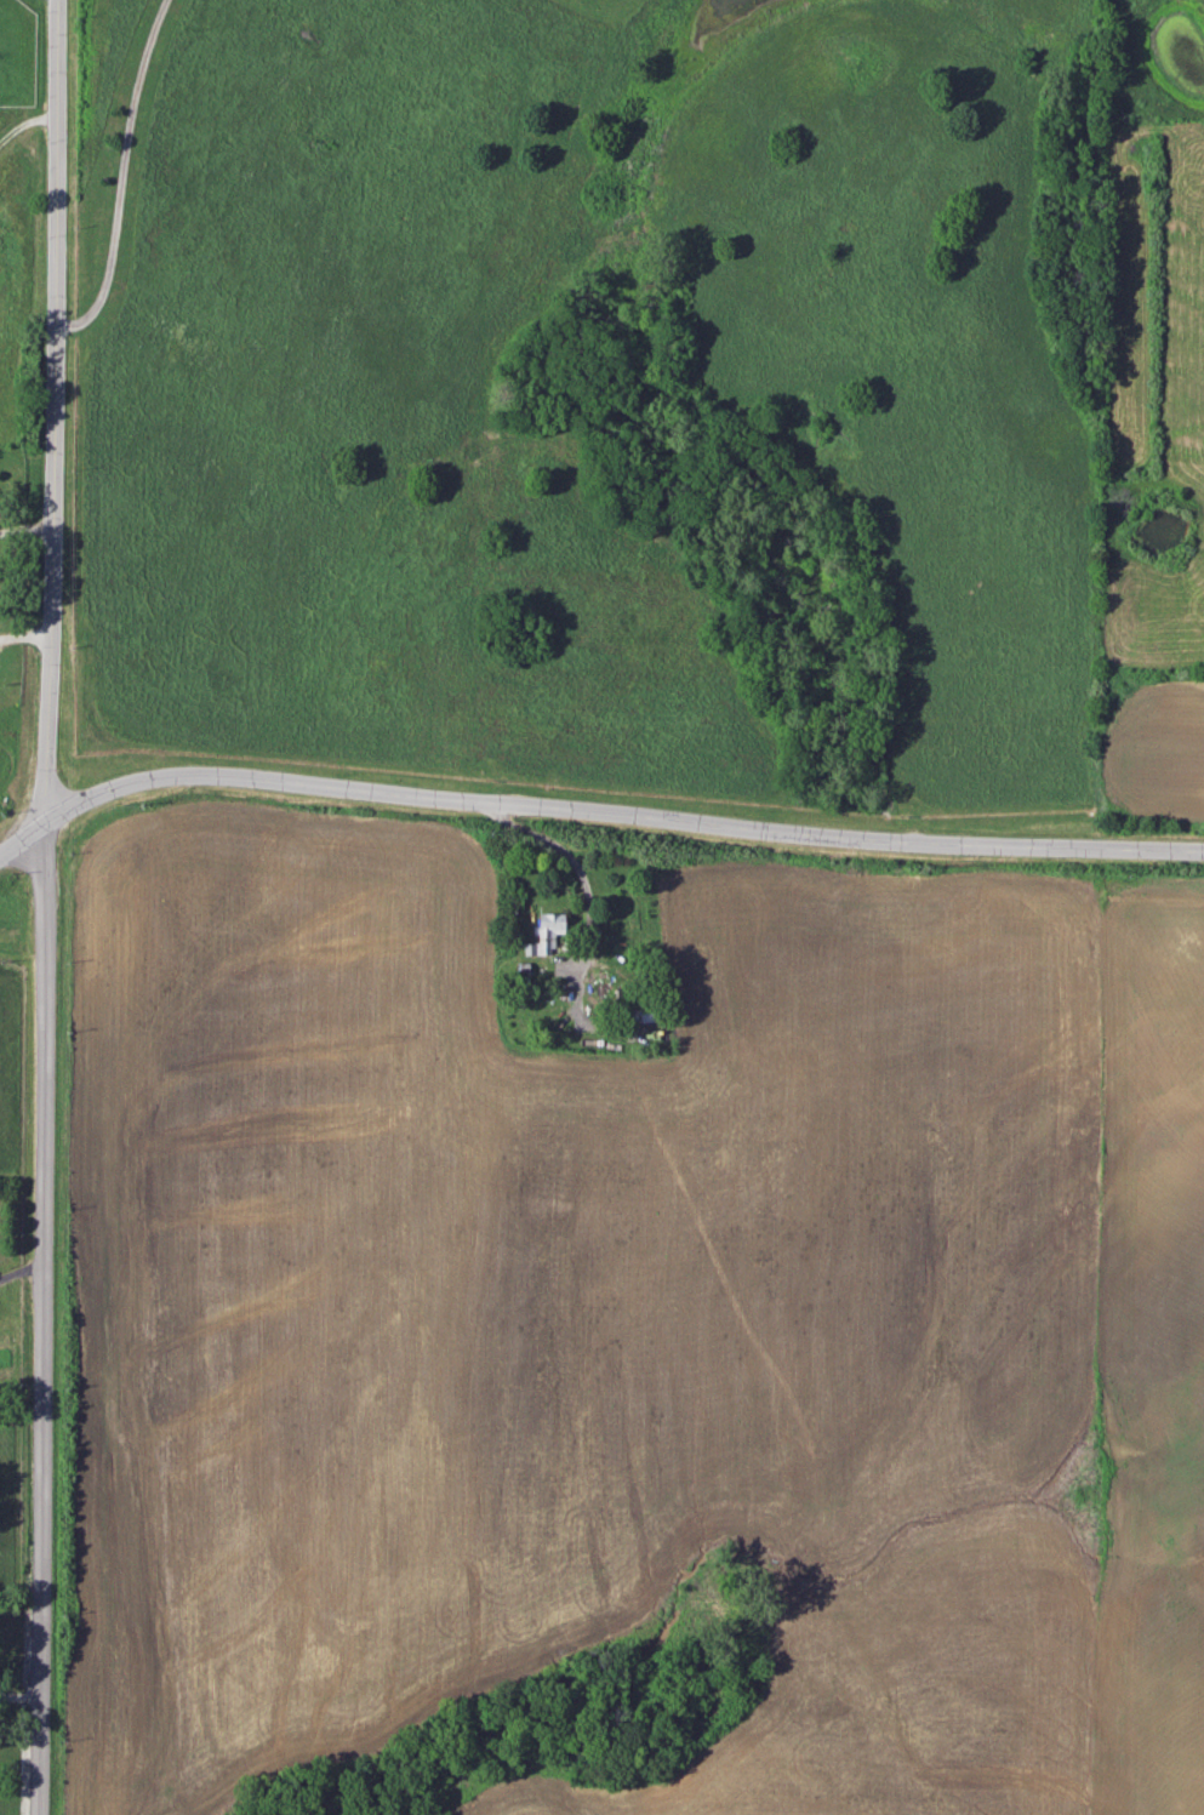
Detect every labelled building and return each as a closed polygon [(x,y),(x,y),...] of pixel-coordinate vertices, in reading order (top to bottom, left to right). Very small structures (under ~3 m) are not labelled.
[(564,913),(538,913),(538,943),(524,943),(524,954),(554,953),(553,932),(564,932),(564,913)] [(652,1022),(653,1005),(630,1004),(629,1021),(652,1022)]
